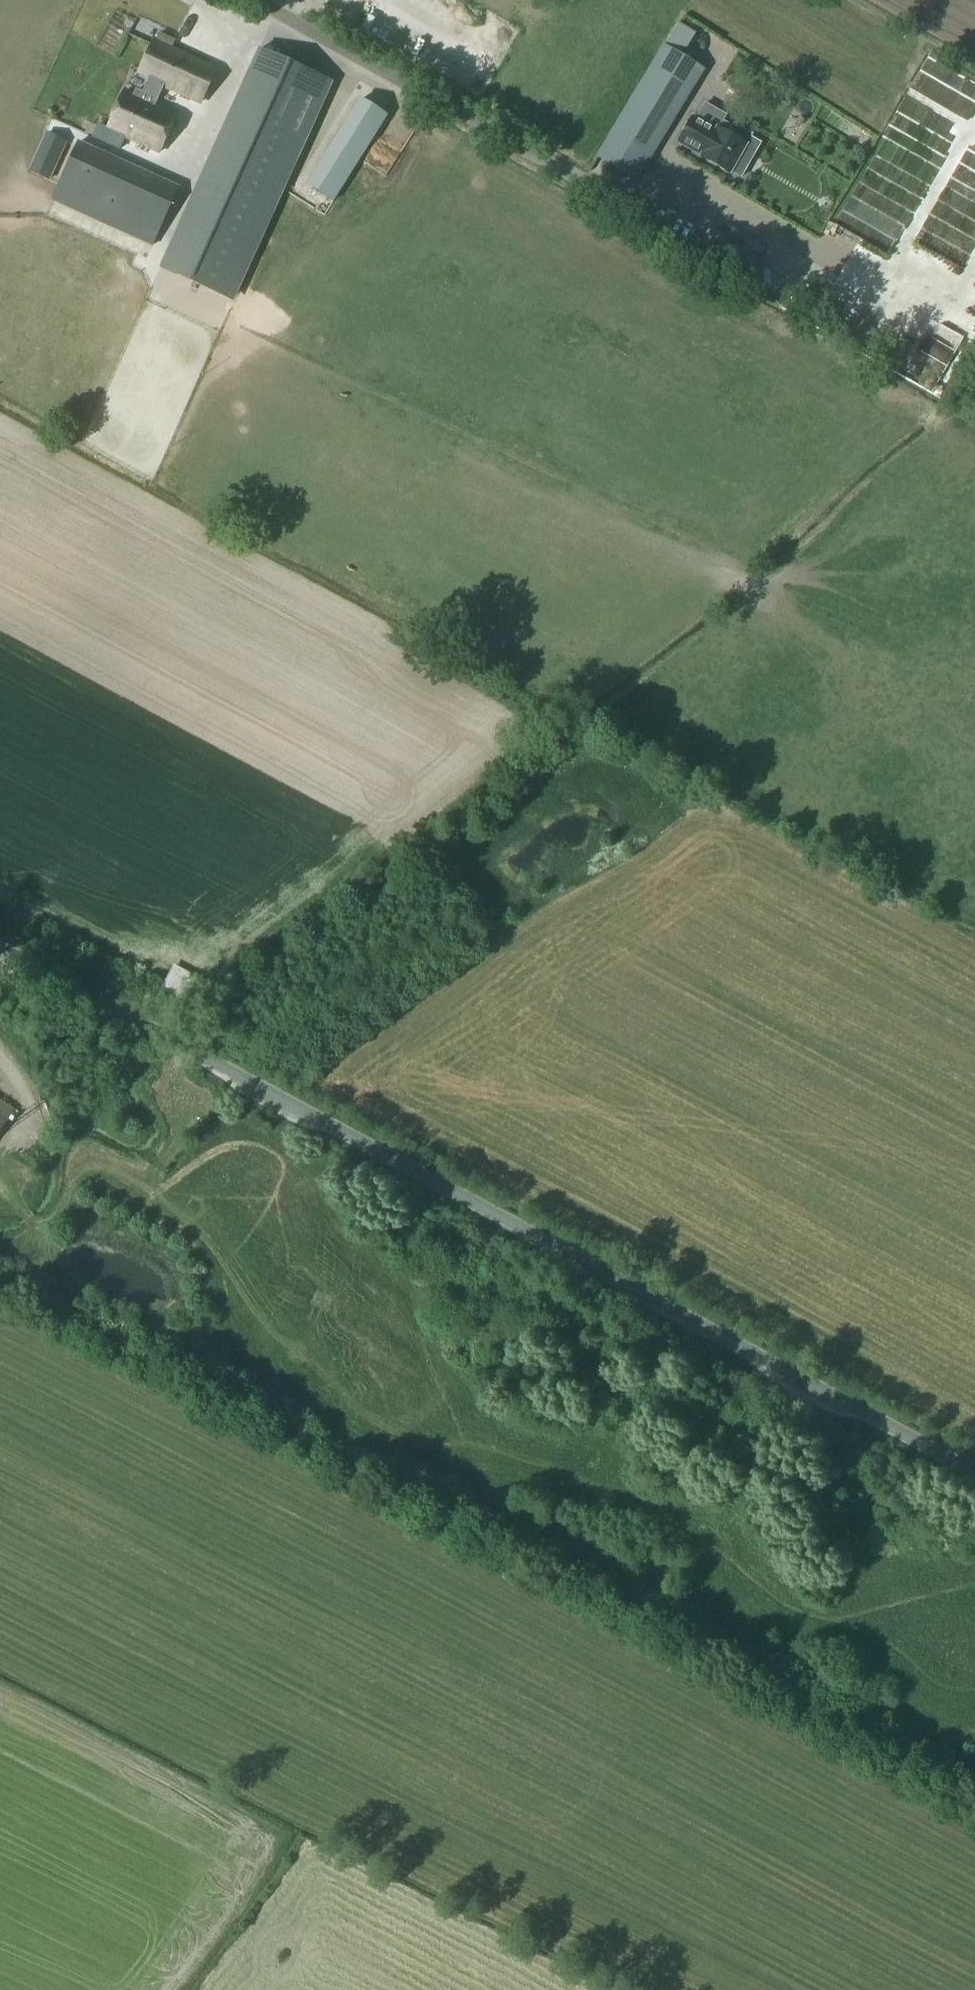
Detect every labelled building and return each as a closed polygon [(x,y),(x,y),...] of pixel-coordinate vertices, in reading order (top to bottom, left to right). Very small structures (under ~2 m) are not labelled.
[(666,43),(599,155),(635,177),(702,66),(666,43)] [(125,96),(108,132),(161,156),(178,118),(156,108),(166,86),(203,103),(216,72),(154,44),(141,74),(152,79),(147,89),(152,91),(148,99),(137,94),(134,100),(125,96)] [(231,298),(328,81),(274,57),(177,274),(231,298)] [(347,102),(294,195),(323,211),(375,117),(347,102)] [(716,129),(693,115),(677,141),(700,155),(700,156),(727,172),(744,145),(716,128),(716,129)] [(66,143),(46,134),(29,172),(49,181),(66,143)] [(78,144),(52,202),(154,248),(180,190),(78,144)] [(17,1111),(0,1100),(0,1136),(17,1111)]
